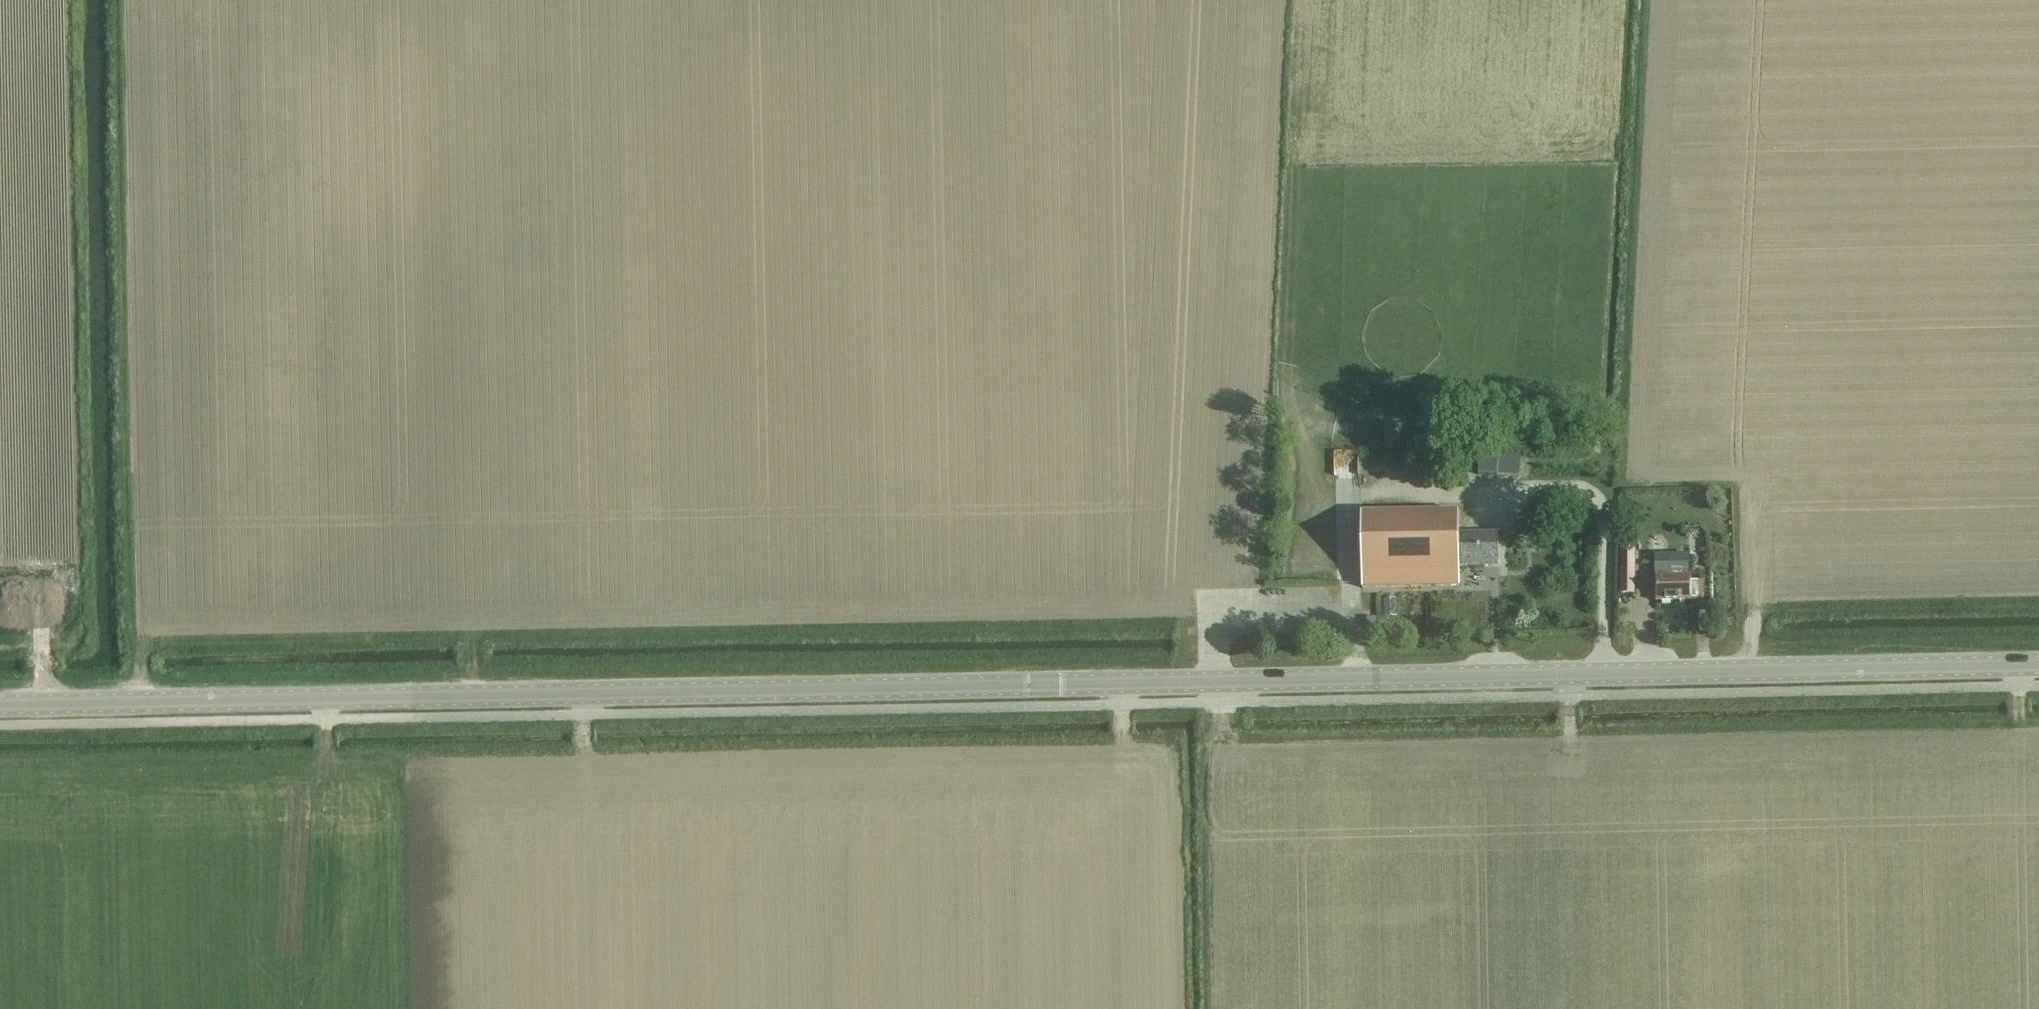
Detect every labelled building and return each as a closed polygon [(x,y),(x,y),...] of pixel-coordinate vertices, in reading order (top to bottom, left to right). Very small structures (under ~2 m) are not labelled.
[(1401,422),(1383,422),(1382,449),(1400,449),(1401,422)] [(1481,437),(1479,473),(1519,475),(1520,476),(1522,439),(1481,437)] [(1459,515),(1375,514),(1375,583),(1461,586),(1460,567),(1498,566),(1498,534),(1459,535),(1459,515)] [(1532,518),(1516,518),(1516,534),(1532,534),(1532,518)] [(1635,547),(1620,547),(1619,593),(1634,593),(1635,547)] [(1690,562),(1669,563),(1659,563),(1658,576),(1656,577),(1656,601),(1691,600),(1690,562)] [(1376,617),(1367,617),(1367,629),(1377,629),(1376,617)]
